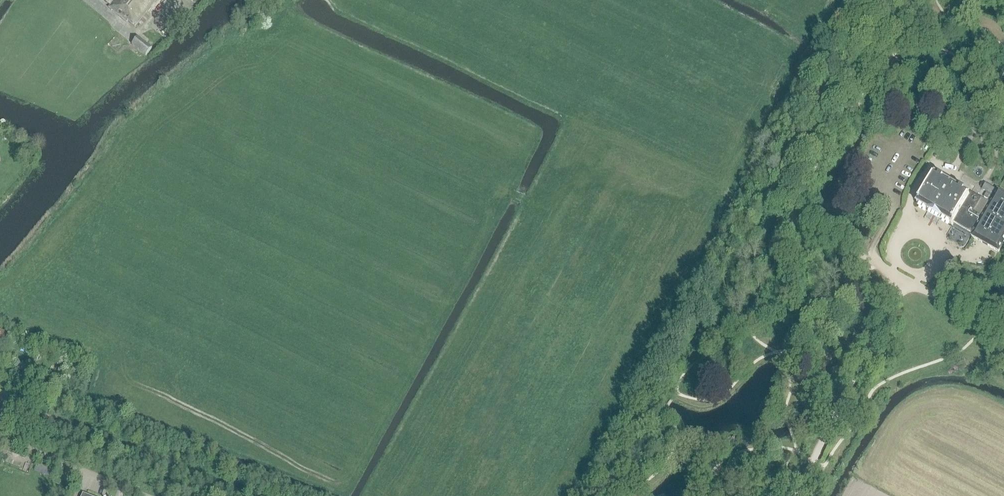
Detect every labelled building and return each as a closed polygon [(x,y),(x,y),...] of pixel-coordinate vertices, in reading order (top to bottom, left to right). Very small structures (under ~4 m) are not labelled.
[(109,6),(108,8),(126,23),(127,22),(134,27),(139,21),(143,25),(149,17),(145,14),(156,0),(102,0),(109,6)] [(150,49),(136,38),(130,45),(144,57),(150,49)] [(934,174),(917,204),(928,211),(927,212),(940,220),(941,219),(998,251),(1003,241),(1003,194),(990,186),(983,197),(991,201),(982,217),(974,212),(981,199),(971,193),(970,195),(934,174)] [(3,330),(0,336),(0,340),(4,342),(9,333),(3,330)] [(50,477),(54,468),(39,462),(36,471),(50,477)]
